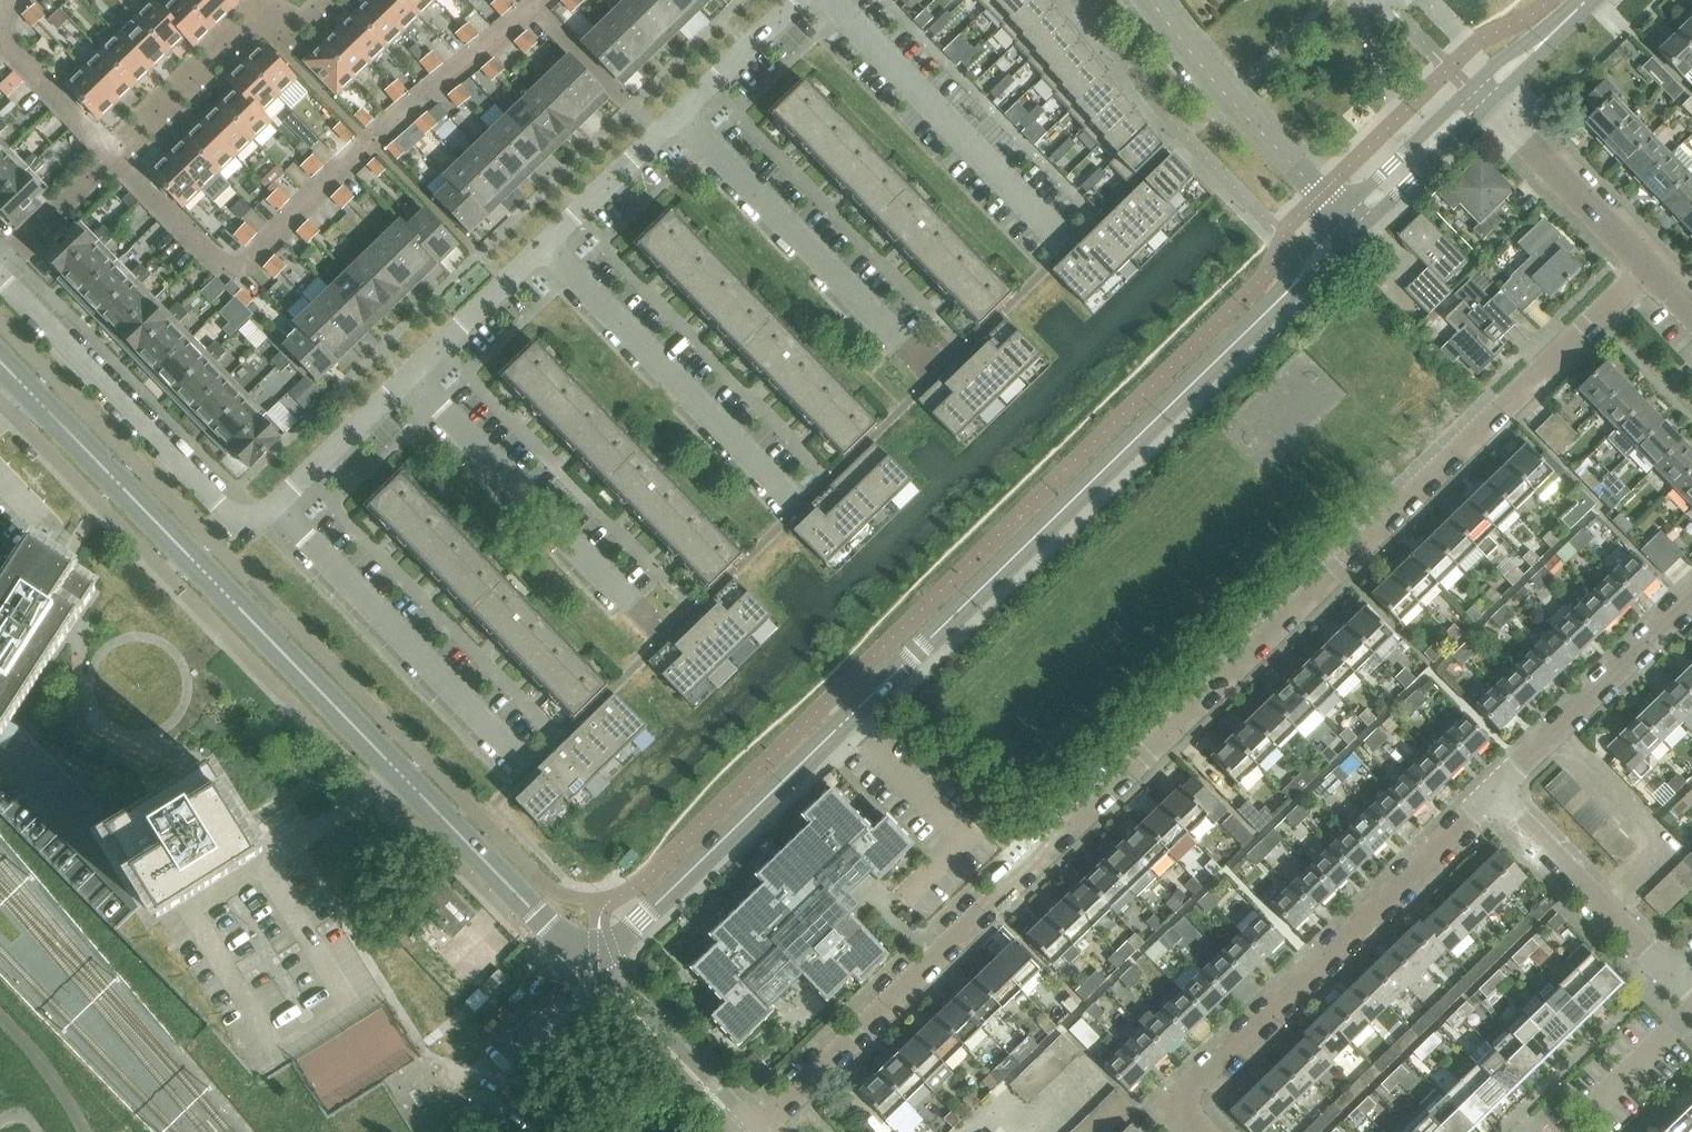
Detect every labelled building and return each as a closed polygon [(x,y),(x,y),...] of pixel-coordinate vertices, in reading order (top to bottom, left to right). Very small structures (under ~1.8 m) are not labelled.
[(184,0),(173,0),(163,10),(153,0),(152,1),(196,46),(213,29),(184,0)] [(229,0),(184,0),(213,29),(237,6),(229,0)] [(372,0),(368,0),(354,14),(387,48),(403,32),(372,0)] [(404,0),(372,0),(403,32),(420,16),(404,0)] [(435,0),(404,0),(420,16),(436,1),(435,0)] [(498,0),(497,0),(492,5),(502,17),(508,11),(498,0)] [(508,0),(498,0),(508,11),(514,6),(508,0)] [(571,0),(563,0),(562,1),(572,13),(578,7),(571,0)] [(631,0),(627,0),(613,13),(648,49),(663,34),(631,0)] [(660,0),(631,0),(663,34),(679,19),(660,0)] [(690,0),(660,0),(679,19),(694,4),(690,0)] [(986,9),(987,10),(996,0),(977,0),(986,9)] [(1031,0),(996,0),(987,10),(1002,26),(1001,28),(1002,28),(1031,0)] [(1002,28),(1016,43),(1014,44),(1015,45),(1054,8),(1047,0),(1031,0),(1002,28)] [(196,46),(152,1),(135,18),(169,53),(185,38),(195,47),(196,46)] [(45,17),(35,5),(29,10),(39,22),(45,17)] [(1053,10),(1055,8),(1054,8),(1015,45),(1029,60),(1027,61),(1028,62),(1067,24),(1053,10)] [(39,22),(29,10),(23,15),(33,27),(39,22)] [(59,12),(50,20),(54,24),(63,24),(67,20),(59,12)] [(947,12),(938,21),(944,27),(953,18),(950,15),(947,12)] [(648,49),(613,13),(598,28),(633,64),(648,49)] [(387,48),(354,14),(338,29),(371,64),(387,48)] [(169,53),(135,18),(118,35),(152,70),(169,53)] [(1677,33),(1691,49),(1691,18),(1677,33)] [(938,21),(929,30),(935,36),(944,27),(938,21)] [(478,36),(468,24),(462,29),(472,41),(478,36)] [(1041,79),(1080,41),(1066,27),(1068,25),(1067,24),(1028,62),(1042,77),(1041,78),(1041,79)] [(633,64),(598,28),(582,43),(616,79),(633,64)] [(371,64),(338,29),(321,45),(354,79),(371,64)] [(472,41),(462,29),(456,34),(466,46),(472,41)] [(537,44),(527,32),(521,37),(531,49),(537,44)] [(1677,33),(1657,52),(1691,88),(1691,87),(1691,49),(1677,33)] [(152,70),(118,35),(101,51),(135,86),(152,70)] [(531,49),(521,37),(515,42),(525,54),(531,49)] [(1080,44),(1081,42),(1080,41),(1041,79),(1055,94),(1054,95),(1055,96),(1094,58),(1080,44)] [(297,79),(287,70),(286,69),(287,68),(288,63),(279,53),(274,55),(273,56),(263,44),(244,62),(278,97),(297,79)] [(979,44),(970,53),(976,59),(985,50),(982,48),(979,44)] [(354,79),(321,45),(304,62),(337,96),(354,79)] [(135,86),(101,51),(84,68),(118,103),(135,86)] [(443,64),(433,52),(427,57),(436,69),(443,64)] [(970,53),(960,62),(966,68),(976,59),(970,53)] [(604,92),(569,56),(552,71),(587,107),(604,92)] [(436,69),(427,57),(420,62),(430,74),(436,69)] [(1094,58),(1055,96),(1069,111),(1067,112),(1068,113),(1107,75),(1093,61),(1094,59),(1094,58)] [(504,71),(494,59),(488,64),(498,76),(504,71)] [(1668,76),(1652,59),(1641,70),(1657,86),(1668,76)] [(278,97),(244,62),(227,79),(270,124),(272,122),(263,113),(278,97)] [(498,76),(488,64),(482,69),(492,81),(498,76)] [(118,103),(84,68),(65,86),(99,121),(118,103)] [(0,86),(9,95),(25,79),(16,70),(0,86)] [(587,107),(552,71),(537,86),(572,122),(587,107)] [(1008,75),(999,84),(1005,90),(1014,81),(1012,78),(1008,75)] [(1083,132),(1122,94),(1106,77),(1108,76),(1107,75),(1068,113),(1084,129),(1082,131),(1083,132)] [(1684,92),(1668,76),(1657,86),(1673,103),(1684,92)] [(270,124),(227,79),(226,80),(235,89),(219,105),(253,140),(270,124)] [(1629,115),(1612,98),(1617,93),(1604,80),(1584,100),(1596,113),(1584,124),(1602,142),(1629,115)] [(408,93),(398,81),(391,86),(401,98),(408,93)] [(857,136),(845,123),(806,83),(773,115),(824,168),(857,136)] [(1256,92),(1264,100),(1273,91),(1266,83),(1256,92)] [(999,84),(990,93),(996,99),(1005,90),(999,84)] [(401,98),(391,86),(385,91),(395,103),(401,98)] [(470,98),(461,86),(455,90),(464,103),(470,98)] [(572,122),(537,86),(522,101),(557,137),(572,122)] [(464,103),(455,90),(448,95),(458,108),(464,103)] [(1123,95),(1122,94),(1083,132),(1098,147),(1135,111),(1121,96),(1123,95)] [(1689,98),(1681,106),(1691,118),(1691,101),(1689,98)] [(557,137),(522,101),(506,116),(541,152),(557,137)] [(253,140),(219,105),(202,122),(236,157),(253,140)] [(1038,106),(1029,115),(1035,121),(1044,112),(1041,109),(1038,106)] [(372,121),(361,110),(355,116),(366,127),(372,121)] [(1109,165),(1148,128),(1134,113),(1136,111),(1135,111),(1098,147),(1098,148),(1101,146),(1114,159),(1109,165)] [(437,125),(427,113),(421,118),(431,130),(437,125)] [(293,114),(284,122),(311,149),(319,141),(293,114)] [(1029,115),(1020,124),(1026,130),(1035,121),(1029,115)] [(1623,164),(1650,138),(1629,115),(1602,142),(1623,164)] [(541,152),(506,116),(491,131),(526,167),(541,152)] [(431,130),(421,118),(415,123),(425,135),(431,130)] [(236,157),(202,122),(185,138),(219,173),(236,157)] [(354,138),(343,127),(337,133),(348,144),(354,138)] [(1164,147),(1148,130),(1149,128),(1148,128),(1109,165),(1127,183),(1164,147)] [(526,167),(491,131),(476,146),(511,182),(526,167)] [(908,188),(895,175),(857,136),(824,168),(875,220),(908,188)] [(11,149),(0,137),(0,160),(11,149)] [(185,138),(168,155),(202,190),(214,202),(231,186),(219,173),(185,138)] [(1070,138),(1060,147),(1066,153),(1076,144),(1073,142),(1070,138)] [(1643,184),(1670,158),(1650,138),(1623,164),(1643,184)] [(404,154),(393,142),(387,148),(398,159),(404,154)] [(511,182),(476,146),(460,160),(495,197),(511,182)] [(1060,147),(1051,156),(1057,162),(1066,153),(1060,147)] [(1688,176),(1691,172),(1691,161),(1679,148),(1670,158),(1643,184),(1661,202),(1688,176)] [(30,168),(11,149),(0,160),(0,197),(30,168)] [(30,168),(39,159),(34,154),(25,162),(30,168)] [(202,190),(168,155),(149,173),(183,208),(202,190)] [(1168,204),(1194,178),(1172,155),(1145,182),(1177,214),(1178,214),(1168,204)] [(324,167),(313,156),(307,161),(318,172),(324,167)] [(1496,208),(1514,191),(1481,157),(1439,197),(1452,211),(1459,204),(1479,225),(1472,230),(1482,240),(1506,218),(1496,208)] [(35,173),(44,165),(39,159),(30,168),(35,173)] [(385,171),(374,160),(368,165),(379,176),(385,171)] [(495,197),(460,160),(445,175),(487,218),(488,217),(481,210),(495,197)] [(318,172),(307,161),(301,167),(312,178),(318,172)] [(41,196),(49,188),(30,168),(0,197),(0,214),(5,219),(9,220),(18,228),(41,206),(36,201),(41,196)] [(1099,169),(1090,178),(1096,184),(1105,175),(1103,172),(1099,169)] [(487,218),(445,175),(444,176),(451,183),(435,198),(470,234),(487,218)] [(1691,211),(1691,181),(1688,176),(1661,202),(1680,223),(1691,211)] [(1090,178),(1081,187),(1087,193),(1096,184),(1090,178)] [(1177,214),(1145,182),(1129,196),(1161,229),(1177,214)] [(354,198),(343,187),(337,192),(348,204),(354,198)] [(960,242),(947,228),(908,188),(875,220),(926,273),(960,242)] [(289,200),(278,189),(273,195),(284,206),(289,200)] [(348,204),(337,192),(331,198),(342,209),(348,204)] [(131,193),(123,200),(132,210),(140,202),(131,193)] [(284,206),(273,195),(267,200),(278,211),(284,206)] [(1114,211),(1146,244),(1161,229),(1129,196),(1114,211)] [(242,201),(233,209),(241,218),(250,210),(242,201)] [(458,246),(424,211),(407,227),(400,221),(399,222),(440,264),(458,246)] [(1099,226),(1131,259),(1146,244),(1114,211),(1099,226)] [(1680,223),(1691,235),(1691,211),(1680,223)] [(723,267),(710,254),(671,214),(638,246),(690,299),(723,267)] [(1421,215),(1397,237),(1407,247),(1428,269),(1405,291),(1429,315),(1438,305),(1452,291),(1444,284),(1466,262),(1421,215)] [(63,276),(100,241),(80,220),(68,233),(63,228),(39,251),(48,259),(49,264),(57,272),(61,273),(63,276)] [(1580,270),(1562,250),(1567,245),(1543,220),(1518,244),(1531,258),(1499,289),(1501,291),(1512,303),(1521,313),(1544,292),(1549,297),(1565,282),(1566,284),(1580,270)] [(319,232),(308,221),(303,226),(314,237),(319,232)] [(440,264),(399,222),(382,238),(416,274),(432,258),(438,265),(440,264)] [(257,234),(245,224),(240,230),(251,240),(257,234)] [(100,240),(109,232),(104,226),(95,235),(100,240)] [(314,237),(303,226),(297,232),(308,243),(314,237)] [(1131,259),(1099,226),(1083,241),(1115,274),(1131,259)] [(251,240),(240,230),(234,236),(246,246),(251,240)] [(106,245),(114,237),(109,232),(100,240),(106,245)] [(416,274),(382,238),(365,255),(399,290),(416,274)] [(82,295),(118,260),(100,241),(63,276),(82,295)] [(1100,289),(1115,274),(1083,241),(1068,256),(1100,289)] [(1011,294),(997,280),(960,242),(926,273),(978,326),(1011,294)] [(399,290),(365,255),(347,272),(381,307),(399,290)] [(286,267),(274,256),(269,262),(281,272),(286,267)] [(1084,304),(1100,289),(1068,256),(1052,271),(1084,304)] [(100,314),(137,279),(118,260),(82,295),(100,314)] [(281,272),(269,262),(264,268),(276,278),(281,272)] [(137,278),(146,270),(141,264),(132,273),(137,278)] [(774,319),(761,306),(723,267),(690,299),(741,351),(774,319)] [(143,284),(151,275),(146,270),(137,278),(143,284)] [(381,307),(347,272),(330,289),(364,324),(381,307)] [(217,302),(230,286),(217,275),(204,291),(217,302)] [(119,333),(156,298),(137,279),(100,314),(119,333)] [(1461,303),(1445,319),(1458,333),(1448,342),(1477,372),(1505,346),(1500,341),(1515,326),(1507,318),(1502,313),(1510,305),(1512,303),(1501,291),(1491,301),(1470,280),(1453,295),(1461,303)] [(364,324),(330,289),(313,305),(347,340),(364,324)] [(253,301),(242,290),(236,296),(247,307),(253,301)] [(236,297),(220,313),(230,323),(223,330),(230,337),(248,319),(253,315),(236,297)] [(138,353),(174,317),(156,298),(119,333),(138,353)] [(175,317),(183,309),(178,303),(169,311),(175,317)] [(347,340),(313,305),(296,322),(336,364),(337,363),(331,356),(347,340)] [(180,322),(188,314),(183,309),(175,317),(180,322)] [(157,372),(193,337),(174,317),(138,353),(157,372)] [(1019,377),(1041,356),(1005,317),(992,329),(996,333),(986,343),(1019,377)] [(825,372),(812,359),(774,319),(741,351),(792,404),(825,372)] [(336,364),(296,322),(294,323),(301,330),(284,346),(318,381),(336,364)] [(175,391),(212,356),(193,337),(157,372),(175,391)] [(212,356),(221,347),(216,342),(207,350),(212,356)] [(1019,377),(986,343),(977,352),(973,348),(961,359),(998,397),(1018,378),(1019,377)] [(588,398),(575,385),(536,345),(503,376),(555,429),(588,398)] [(217,361),(226,353),(221,347),(212,356),(217,361)] [(281,353),(272,362),(278,367),(286,359),(281,353)] [(194,410),(230,375),(212,356),(175,391),(194,410)] [(286,359),(278,367),(283,373),(292,364),(286,359)] [(998,397),(961,359),(950,370),(954,374),(944,383),(977,418),(997,398),(998,397)] [(1598,411),(1625,384),(1606,364),(1578,391),(1598,411)] [(876,425),(863,411),(825,372),(792,404),(843,457),(876,425)] [(212,430),(249,394),(230,375),(194,410),(212,430)] [(306,379),(293,391),(307,406),(320,394),(313,386),(306,379)] [(977,418),(944,383),(934,393),(931,389),(918,401),(955,439),(977,418)] [(1616,430),(1644,404),(1625,384),(1598,411),(1616,430)] [(231,449),(267,414),(249,394),(212,430),(231,449)] [(639,450),(626,437),(588,398),(555,429),(606,482),(639,450)] [(1635,450),(1663,423),(1644,404),(1616,430),(1635,450)] [(1577,436),(1555,413),(1545,423),(1567,446),(1577,436)] [(250,469),(287,433),(267,414),(231,449),(233,451),(234,456),(242,464),(247,465),(250,469)] [(1567,446),(1545,423),(1535,433),(1557,456),(1567,446)] [(1654,469),(1682,442),(1663,423),(1635,450),(1654,469)] [(1691,470),(1691,453),(1682,442),(1654,469),(1673,489),(1691,470)] [(857,468),(890,502),(912,481),(875,443),(863,454),(866,458),(857,468)] [(1507,462),(1506,463),(1533,492),(1539,498),(1540,497),(1558,479),(1559,478),(1525,444),(1524,445),(1507,462)] [(690,503),(677,490),(639,450),(606,482),(657,535),(690,503)] [(1506,463),(1486,482),(1513,511),(1533,492),(1506,463)] [(890,502),(857,468),(847,477),(843,473),(832,484),(869,522),(889,503),(890,502)] [(1601,483),(1588,470),(1579,478),(1592,492),(1601,483)] [(1691,507),(1691,470),(1673,489),(1691,508),(1691,507)] [(453,528),(441,516),(401,475),(369,507),(420,560),(453,528)] [(1513,511),(1486,482),(1466,502),(1494,530),(1513,511)] [(869,522),(832,484),(821,495),(825,499),(815,509),(848,543),(868,523),(869,522)] [(1596,505),(1579,488),(1567,501),(1575,509),(1563,521),(1571,529),(1596,505)] [(1620,503),(1607,489),(1598,498),(1611,511),(1620,503)] [(1487,537),(1494,530),(1466,502),(1447,520),(1475,548),(1486,558),(1497,547),(1487,537)] [(741,556),(728,542),(690,503),(657,535),(709,588),(741,556)] [(848,543),(815,509),(805,518),(801,514),(789,526),(826,564),(847,544),(848,543)] [(1633,527),(1620,514),(1612,522),(1625,535),(1633,527)] [(1475,548),(1447,520),(1428,539),(1456,567),(1475,548)] [(504,581),(491,568),(453,528),(420,560),(471,613),(504,581)] [(1593,540),(1583,530),(1575,538),(1584,548),(1593,540)] [(1559,542),(1550,532),(1541,540),(1551,549),(1559,542)] [(1683,555),(1664,536),(1660,532),(1650,542),(1673,565),(1683,555)] [(1584,548),(1575,538),(1568,544),(1578,554),(1584,548)] [(1456,567),(1428,539),(1409,558),(1437,585),(1456,567)] [(1673,565),(1650,542),(1641,551),(1663,575),(1673,565)] [(1540,560),(1530,550),(1522,558),(1532,568),(1540,560)] [(96,593),(33,552),(0,602),(0,738),(96,593)] [(1654,580),(1651,577),(1631,556),(1611,575),(1634,599),(1654,580)] [(1437,585),(1409,558),(1389,577),(1417,605),(1437,585)] [(1512,587),(1524,576),(1514,566),(1503,577),(1512,587)] [(1554,578),(1543,568),(1536,575),(1546,585),(1554,578)] [(1546,585),(1536,575),(1529,581),(1539,591),(1546,585)] [(1634,599),(1611,575),(1593,593),(1616,616),(1634,599)] [(1417,605),(1389,577),(1370,595),(1398,623),(1417,605)] [(716,604),(750,638),(772,617),(735,578),(722,590),(726,594),(716,604)] [(555,634),(543,621),(504,581),(471,613),(522,665),(555,634)] [(1501,597),(1492,588),(1484,595),(1493,605),(1501,597)] [(1616,616),(1593,593),(1573,613),(1596,636),(1616,616)] [(692,620),(728,658),(750,638),(716,604),(706,613),(703,609),(692,620)] [(1482,616),(1473,606),(1465,614),(1474,624),(1482,616)] [(1514,616),(1504,606),(1497,613),(1506,623),(1514,616)] [(1391,637),(1364,608),(1345,627),(1372,655),(1391,637)] [(1506,623),(1497,613),(1490,619),(1500,629),(1506,623)] [(1596,636),(1573,613),(1554,631),(1577,654),(1596,636)] [(674,645),(707,679),(728,658),(692,620),(681,631),(684,635),(674,645)] [(1463,634),(1454,625),(1446,633),(1455,642),(1463,634)] [(1372,655),(1345,627),(1325,646),(1353,674),(1372,655)] [(1577,654),(1554,631),(1534,650),(1557,674),(1577,654)] [(607,687),(593,673),(555,634),(522,665),(574,718),(607,687)] [(1476,653),(1466,643),(1459,650),(1469,660),(1476,653)] [(674,645),(664,654),(661,650),(649,662),(686,700),(707,679),(674,645)] [(1353,674),(1325,646),(1305,665),(1333,693),(1353,674)] [(1441,656),(1432,646),(1424,654),(1433,664),(1441,656)] [(1469,660),(1459,650),(1452,657),(1462,667),(1469,660)] [(1557,674),(1534,650),(1515,668),(1538,692),(1557,674)] [(1675,680),(1691,698),(1691,663),(1675,680)] [(1333,693),(1305,665),(1287,683),(1314,711),(1333,693)] [(1538,692),(1515,668),(1495,688),(1518,712),(1538,692)] [(1414,682),(1405,672),(1397,680),(1406,690),(1414,682)] [(1675,680),(1655,699),(1680,725),(1691,714),(1691,698),(1675,680)] [(1314,711),(1287,683),(1267,702),(1295,730),(1314,711)] [(1518,712),(1495,688),(1474,708),(1497,732),(1518,712)] [(1395,701),(1386,691),(1377,699),(1387,708),(1395,701)] [(1426,701),(1416,691),(1409,698),(1419,708),(1426,701)] [(599,710),(631,743),(647,727),(615,694),(599,710)] [(1419,708),(1409,698),(1402,705),(1412,715),(1419,708)] [(1680,725),(1655,699),(1635,718),(1661,744),(1680,725)] [(1295,730),(1267,702),(1249,720),(1276,748),(1295,730)] [(116,931),(147,901),(215,859),(211,854),(212,853),(187,814),(183,809),(132,841),(0,707),(0,813),(116,931)] [(1376,719),(1366,709),(1358,717),(1368,727),(1376,719)] [(631,743),(599,710),(584,724),(616,758),(631,743)] [(1487,741),(1464,717),(1446,735),(1470,758),(1487,741)] [(1643,761),(1661,744),(1635,718),(1616,737),(1617,738),(1606,748),(1638,782),(1651,769),(1643,761)] [(1276,748),(1249,720),(1229,738),(1257,767),(1276,748)] [(569,739),(601,772),(616,758),(584,724),(569,739)] [(1357,738),(1347,728),(1339,736),(1349,746),(1357,738)] [(1387,739),(1377,729),(1370,736),(1380,746),(1387,739)] [(1470,758),(1446,735),(1426,754),(1450,777),(1470,758)] [(1380,746),(1370,736),(1363,743),(1373,753),(1380,746)] [(1257,767),(1229,738),(1209,758),(1237,786),(1257,767)] [(585,788),(601,772),(569,739),(553,754),(585,788)] [(1338,756),(1328,747),(1320,754),(1329,764),(1338,756)] [(585,788),(553,754),(538,769),(570,802),(585,788)] [(1450,777),(1426,754),(1407,773),(1430,797),(1450,777)] [(1318,775),(1309,765),(1301,773),(1310,783),(1318,775)] [(1349,777),(1338,767),(1331,774),(1341,784),(1349,777)] [(262,853),(210,769),(105,834),(147,901),(158,918),(262,853)] [(569,803),(570,802),(538,769),(530,777),(536,783),(529,790),(528,789),(516,801),(538,824),(564,798),(569,803)] [(1573,780),(1564,770),(1545,788),(1554,798),(1573,780)] [(1430,797),(1407,773),(1387,792),(1411,816),(1430,797)] [(1341,784),(1331,774),(1324,781),(1334,791),(1341,784)] [(1675,795),(1687,783),(1678,774),(1666,786),(1675,795)] [(1225,814),(1192,779),(1181,789),(1179,787),(1161,805),(1188,833),(1206,816),(1215,824),(1225,814)] [(1563,808),(1582,790),(1573,780),(1554,798),(1563,808)] [(1299,794),(1289,784),(1281,791),(1291,801),(1299,794)] [(889,955),(850,915),(849,914),(859,905),(848,894),(871,872),(877,879),(876,880),(877,881),(914,845),(887,817),(872,831),(832,789),(802,817),(803,818),(804,817),(811,824),(756,877),(757,878),(758,877),(765,884),(710,937),(711,938),(712,937),(718,943),(691,970),(692,971),(693,970),(700,976),(699,977),(725,1003),(711,1017),(731,1038),(738,1044),(737,1045),(738,1046),(774,1011),(770,1006),(802,975),(826,1000),(825,1001),(826,1002),(853,975),(860,982),(859,983),(860,984),(889,955)] [(1573,817),(1591,799),(1582,790),(1563,808),(1573,817)] [(1691,806),(1691,792),(1691,791),(1679,802),(1687,811),(1691,806)] [(1411,816),(1387,792),(1368,811),(1391,834),(1411,816)] [(1582,827),(1601,809),(1591,799),(1573,817),(1582,827)] [(1259,833),(1276,817),(1266,806),(1259,813),(1247,801),(1237,811),(1259,833)] [(1676,822),(1687,811),(1679,802),(1667,813),(1676,822)] [(1188,833),(1161,805),(1141,824),(1168,853),(1188,833)] [(1309,815),(1300,805),(1293,811),(1303,822),(1309,815)] [(1591,837),(1610,819),(1601,809),(1582,827),(1591,837)] [(1303,822),(1293,811),(1285,818),(1295,829),(1303,822)] [(1391,834),(1368,811),(1349,829),(1372,853),(1391,834)] [(1252,838),(1231,816),(1220,826),(1241,848),(1252,838)] [(1601,846),(1619,828),(1610,819),(1591,837),(1601,846)] [(1168,853),(1141,824),(1122,842),(1149,871),(1168,853)] [(1610,856),(1629,838),(1619,828),(1601,846),(1610,856)] [(1372,853),(1349,829),(1329,849),(1352,872),(1372,853)] [(1619,866),(1638,848),(1629,838),(1610,856),(1619,866)] [(1156,878),(1149,871),(1122,842),(1102,861),(1130,889),(1137,897),(1156,878)] [(1271,852),(1261,842),(1254,849),(1264,859),(1271,852)] [(626,870),(640,854),(631,847),(617,863),(626,870)] [(1264,859),(1254,849),(1247,856),(1257,866),(1264,859)] [(1352,872),(1329,849),(1310,867),(1333,891),(1352,872)] [(1525,879),(1498,852),(1478,871),(1505,898),(1525,879)] [(1691,853),(1681,862),(1691,874),(1691,854),(1691,853)] [(1222,868),(1213,859),(1205,867),(1214,876),(1222,868)] [(1130,889),(1102,861),(1082,881),(1110,909),(1130,889)] [(1681,862),(1671,872),(1690,891),(1691,888),(1691,874),(1681,862)] [(1333,891),(1310,867),(1290,886),(1314,910),(1333,891)] [(1505,898),(1478,871),(1459,889),(1486,917),(1505,898)] [(1690,891),(1671,872),(1662,881),(1680,900),(1690,891)] [(1202,888),(1193,879),(1184,887),(1194,896),(1202,888)] [(1110,909),(1082,881),(1064,898),(1091,927),(1110,909)] [(1680,900),(1662,881),(1652,891),(1670,909),(1680,900)] [(475,916),(445,885),(434,894),(422,906),(454,938),(465,927),(465,926),(475,916)] [(1314,910),(1290,886),(1269,907),(1292,931),(1314,910)] [(1486,917),(1459,889),(1441,907),(1467,935),(1486,917)] [(1221,901),(1211,890),(1204,897),(1214,907),(1221,901)] [(1670,909),(1652,891),(1642,900),(1661,919),(1670,909)] [(1183,906),(1174,897),(1165,905),(1174,915),(1183,906)] [(1214,907),(1204,897),(1197,904),(1208,914),(1214,907)] [(1091,927),(1064,898),(1044,917),(1071,946),(1091,927)] [(1539,921),(1552,908),(1544,900),(1531,912),(1539,921)] [(1467,935),(1441,907),(1421,927),(1444,951),(1444,952),(1447,955),(1467,935)] [(1164,925),(1155,915),(1146,923),(1155,933),(1164,925)] [(1555,933),(1565,923),(1557,915),(1547,925),(1555,933)] [(1282,940),(1259,916),(1240,934),(1263,958),(1282,940)] [(1080,955),(1071,946),(1044,917),(1024,937),(1051,965),(1059,958),(1067,966),(1080,955)] [(1520,939),(1532,927),(1525,919),(1512,931),(1520,939)] [(1444,951),(1421,927),(1418,923),(1399,942),(1425,969),(1444,952),(1444,951)] [(1182,938),(1172,928),(1165,935),(1175,945),(1182,938)] [(1145,944),(1135,934),(1127,942),(1136,951),(1145,944)] [(1263,958),(1240,934),(1221,953),(1244,977),(1263,958)] [(1175,945),(1165,935),(1158,942),(1168,952),(1175,945)] [(1501,958),(1513,945),(1505,937),(1493,950),(1501,958)] [(1529,958),(1539,948),(1531,940),(1521,949),(1529,958)] [(1425,969),(1399,942),(1379,961),(1406,988),(1425,969)] [(1039,971),(1011,943),(992,961),(1020,990),(1039,971)] [(1621,987),(1581,946),(1565,962),(1574,972),(1604,1003),(1619,987),(1620,988),(1621,987)] [(1519,968),(1529,958),(1521,949),(1511,959),(1519,968)] [(1125,962),(1116,952),(1108,961),(1117,970),(1125,962)] [(1244,977),(1221,953),(1201,972),(1225,995),(1244,977)] [(1481,976),(1494,964),(1486,956),(1473,968),(1481,976)] [(1020,990),(992,961),(973,980),(1000,1008),(1020,990)] [(1406,988),(1379,961),(1361,978),(1387,1006),(1406,988)] [(1143,976),(1133,966),(1126,973),(1136,984),(1143,976)] [(494,990),(507,978),(499,970),(487,982),(494,990)] [(1106,981),(1097,971),(1088,979),(1098,989),(1106,981)] [(1497,989),(1507,980),(1499,971),(1489,981),(1497,989)] [(1225,995),(1201,972),(1181,991),(1205,1015),(1225,995)] [(1604,1003),(1574,972),(1558,987),(1558,986),(1557,987),(1588,1019),(1588,1018),(1604,1003)] [(1136,984),(1126,973),(1119,979),(1130,990),(1136,984)] [(1462,995),(1475,983),(1467,974),(1454,987),(1462,995)] [(1387,1006),(1361,978),(1341,998),(1368,1025),(1387,1006)] [(1000,1008),(973,980),(954,998),(982,1027),(1000,1008)] [(1486,999),(1497,989),(1489,981),(1478,991),(1486,999)] [(1588,1019),(1557,987),(1557,988),(1541,1003),(1571,1034),(1586,1019),(1587,1020),(1588,1019)] [(475,1012),(489,999),(479,989),(466,1002),(475,1012)] [(1205,1015),(1181,991),(1161,1011),(1185,1034),(1205,1015)] [(1443,1014),(1456,1001),(1448,993),(1435,1005),(1443,1014)] [(1571,1034),(1541,1003),(1534,995),(1518,1011),(1525,1018),(1524,1018),(1555,1051),(1556,1050),(1555,1049),(1571,1034)] [(1079,1007),(1070,997),(1062,1005),(1071,1015),(1079,1007)] [(982,1027),(954,998),(936,1015),(963,1045),(982,1027)] [(1368,1025),(1341,998),(1323,1015),(1349,1043),(1368,1025)] [(1464,1021),(1474,1011),(1466,1003),(1456,1013),(1464,1021)] [(1104,1014),(1094,1004),(1087,1011),(1097,1021),(1104,1014)] [(1097,1021),(1087,1011),(1080,1017),(1091,1027),(1097,1021)] [(1185,1034),(1161,1011),(1143,1029),(1166,1052),(1185,1034)] [(1555,1051),(1524,1018),(1525,1018),(1518,1011),(1517,1011),(1501,1026),(1509,1034),(1538,1066),(1554,1051),(1555,1051)] [(1424,1032),(1437,1020),(1429,1012),(1416,1024),(1424,1032)] [(1454,1031),(1464,1021),(1456,1013),(1446,1022),(1454,1031)] [(963,1045),(936,1015),(916,1035),(943,1064),(963,1045)] [(1349,1043),(1323,1015),(1302,1036),(1305,1039),(1328,1063),(1329,1063),(1349,1043)] [(1057,1028),(1048,1018),(1039,1026),(1049,1036),(1057,1028)] [(1538,1066),(1509,1034),(1501,1026),(1485,1042),(1492,1050),(1523,1082),(1523,1081),(1538,1066)] [(1166,1052),(1143,1029),(1123,1048),(1146,1072),(1166,1052)] [(1405,1051),(1417,1038),(1410,1030),(1397,1043),(1405,1051)] [(1082,1054),(1062,1034),(1054,1043),(1073,1062),(1082,1054)] [(1431,1053),(1442,1043),(1433,1034),(1423,1044),(1431,1053)] [(943,1064),(916,1035),(896,1054),(924,1082),(934,1093),(953,1074),(943,1064)] [(1038,1047),(1029,1037),(1020,1045),(1030,1055),(1038,1047)] [(1328,1063),(1305,1039),(1288,1055),(1314,1083),(1332,1066),(1329,1063),(1328,1063)] [(1523,1082),(1492,1050),(1485,1042),(1468,1058),(1476,1066),(1506,1097),(1522,1082),(1522,1083),(1523,1082)] [(1073,1062),(1054,1043),(1045,1051),(1064,1071),(1073,1062)] [(1421,1063),(1431,1053),(1423,1044),(1413,1054),(1421,1063)] [(1146,1072),(1123,1048),(1103,1067),(1127,1091),(1146,1072)] [(1386,1069),(1398,1057),(1390,1049),(1378,1061),(1386,1069)] [(1064,1071),(1045,1051),(1036,1060),(1055,1079),(1064,1071)] [(924,1082),(896,1054),(877,1072),(905,1101),(924,1082)] [(1314,1083),(1288,1055),(1269,1073),(1295,1102),(1314,1083)] [(1019,1065),(1009,1056),(1001,1063),(1011,1073),(1019,1065)] [(1055,1079),(1036,1060),(1027,1068),(1047,1088),(1055,1079)] [(1399,1084),(1409,1074),(1401,1066),(1390,1076),(1399,1084)] [(1506,1097),(1476,1066),(1460,1082),(1460,1081),(1459,1082),(1490,1114),(1491,1113),(1490,1113),(1506,1097)] [(1366,1088),(1379,1075),(1371,1067),(1359,1080),(1366,1088)] [(1047,1088),(1027,1068),(1019,1077),(1038,1096),(1047,1088)] [(915,1111),(905,1101),(877,1072),(856,1093),(884,1121),(885,1120),(896,1130),(915,1111)] [(1295,1102),(1269,1073),(1249,1094),(1275,1121),(1295,1102)] [(1000,1084),(990,1074),(982,1082),(992,1092),(1000,1084)] [(1389,1094),(1399,1084),(1390,1076),(1380,1086),(1389,1094)] [(1038,1096),(1019,1077),(1010,1085),(1029,1105),(1038,1096)] [(1490,1114),(1459,1082),(1459,1083),(1443,1098),(1473,1129),(1489,1114),(1489,1115),(1490,1114)] [(1347,1106),(1360,1094),(1352,1086),(1339,1098),(1347,1106)] [(1135,1109),(1116,1089),(1107,1098),(1126,1117),(1135,1109)] [(1443,1098),(1436,1091),(1420,1106),(1427,1113),(1444,1131),(1470,1131),(1473,1129),(1443,1098)] [(980,1102),(971,1093),(963,1101),(972,1110),(980,1102)] [(1246,1131),(1264,1131),(1275,1121),(1249,1094),(1228,1113),(1246,1131)] [(1126,1117),(1107,1098),(1099,1106),(1117,1126),(1126,1117)] [(1366,1116),(1376,1106),(1368,1098),(1358,1108),(1366,1116)] [(1681,1114),(1681,1113),(1680,1114),(1691,1127),(1691,1104),(1681,1114)] [(1328,1125),(1341,1113),(1333,1105),(1320,1117),(1328,1125)] [(1099,1106),(1090,1115),(1107,1131),(1111,1131),(1117,1126),(1099,1106)] [(1427,1113),(1420,1106),(1403,1122),(1411,1130),(1413,1131),(1444,1131),(1427,1113)] [(1356,1126),(1366,1116),(1358,1108),(1348,1117),(1356,1126)] [(961,1121),(951,1111),(943,1119),(952,1129),(961,1121)] [(1680,1114),(1679,1115),(1680,1115),(1664,1130),(1666,1131),(1691,1131),(1691,1127),(1680,1114)] [(1090,1115),(1081,1123),(1090,1131),(1107,1131),(1090,1115)] [(1411,1130),(1403,1122),(1393,1131),(1413,1131),(1411,1130)] [(1081,1123),(1072,1131),(1073,1131),(1090,1131),(1081,1123)] [(1322,1131),(1314,1123),(1305,1131),(1321,1131),(1322,1131)]
